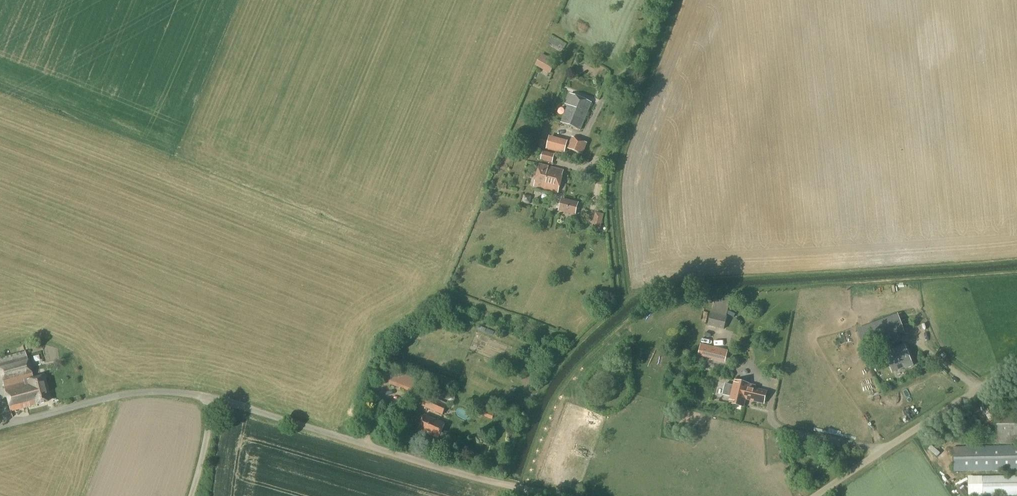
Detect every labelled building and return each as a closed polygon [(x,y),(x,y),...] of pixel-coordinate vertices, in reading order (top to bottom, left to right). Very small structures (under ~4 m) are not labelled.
[(536,66),(550,73),(556,63),(542,55),(536,66)] [(565,105),(568,106),(561,123),(580,131),(591,103),(570,94),(565,105)] [(549,137),(546,149),(564,154),(567,141),(549,137)] [(571,137),(567,149),(582,155),(587,144),(571,137)] [(554,154),(542,151),(540,161),(552,164),(554,154)] [(564,171),(549,167),(539,165),(534,187),(558,193),(564,171)] [(561,198),(558,209),(576,213),(578,203),(561,198)] [(898,337),(897,334),(904,332),(900,322),(897,313),(857,328),(864,349),(898,337)] [(711,314),(708,326),(724,330),(727,317),(711,314)] [(892,373),(904,368),(905,370),(913,367),(904,346),(884,354),(892,373)] [(729,354),(702,347),(700,358),(726,364),(729,354)] [(845,356),(855,354),(854,347),(844,348),(845,356)] [(32,379),(25,352),(0,359),(0,375),(10,412),(35,406),(36,406),(48,403),(44,390),(41,377),(32,379)] [(400,373),(395,387),(417,395),(422,381),(400,373)] [(722,395),(731,397),(729,405),(743,408),(745,400),(764,404),(767,392),(748,388),(749,385),(735,381),(734,386),(725,384),(722,395)] [(426,396),(421,406),(442,416),(447,406),(426,396)] [(496,411),(486,407),(482,417),(492,421),(496,411)] [(445,425),(424,415),(417,430),(438,439),(445,425)] [(994,437),(994,444),(1016,444),(1016,415),(994,415),(994,437)] [(953,447),(954,472),(1016,471),(1016,446),(953,447)] [(982,477),(968,477),(968,495),(1016,495),(1016,476),(982,477)]
